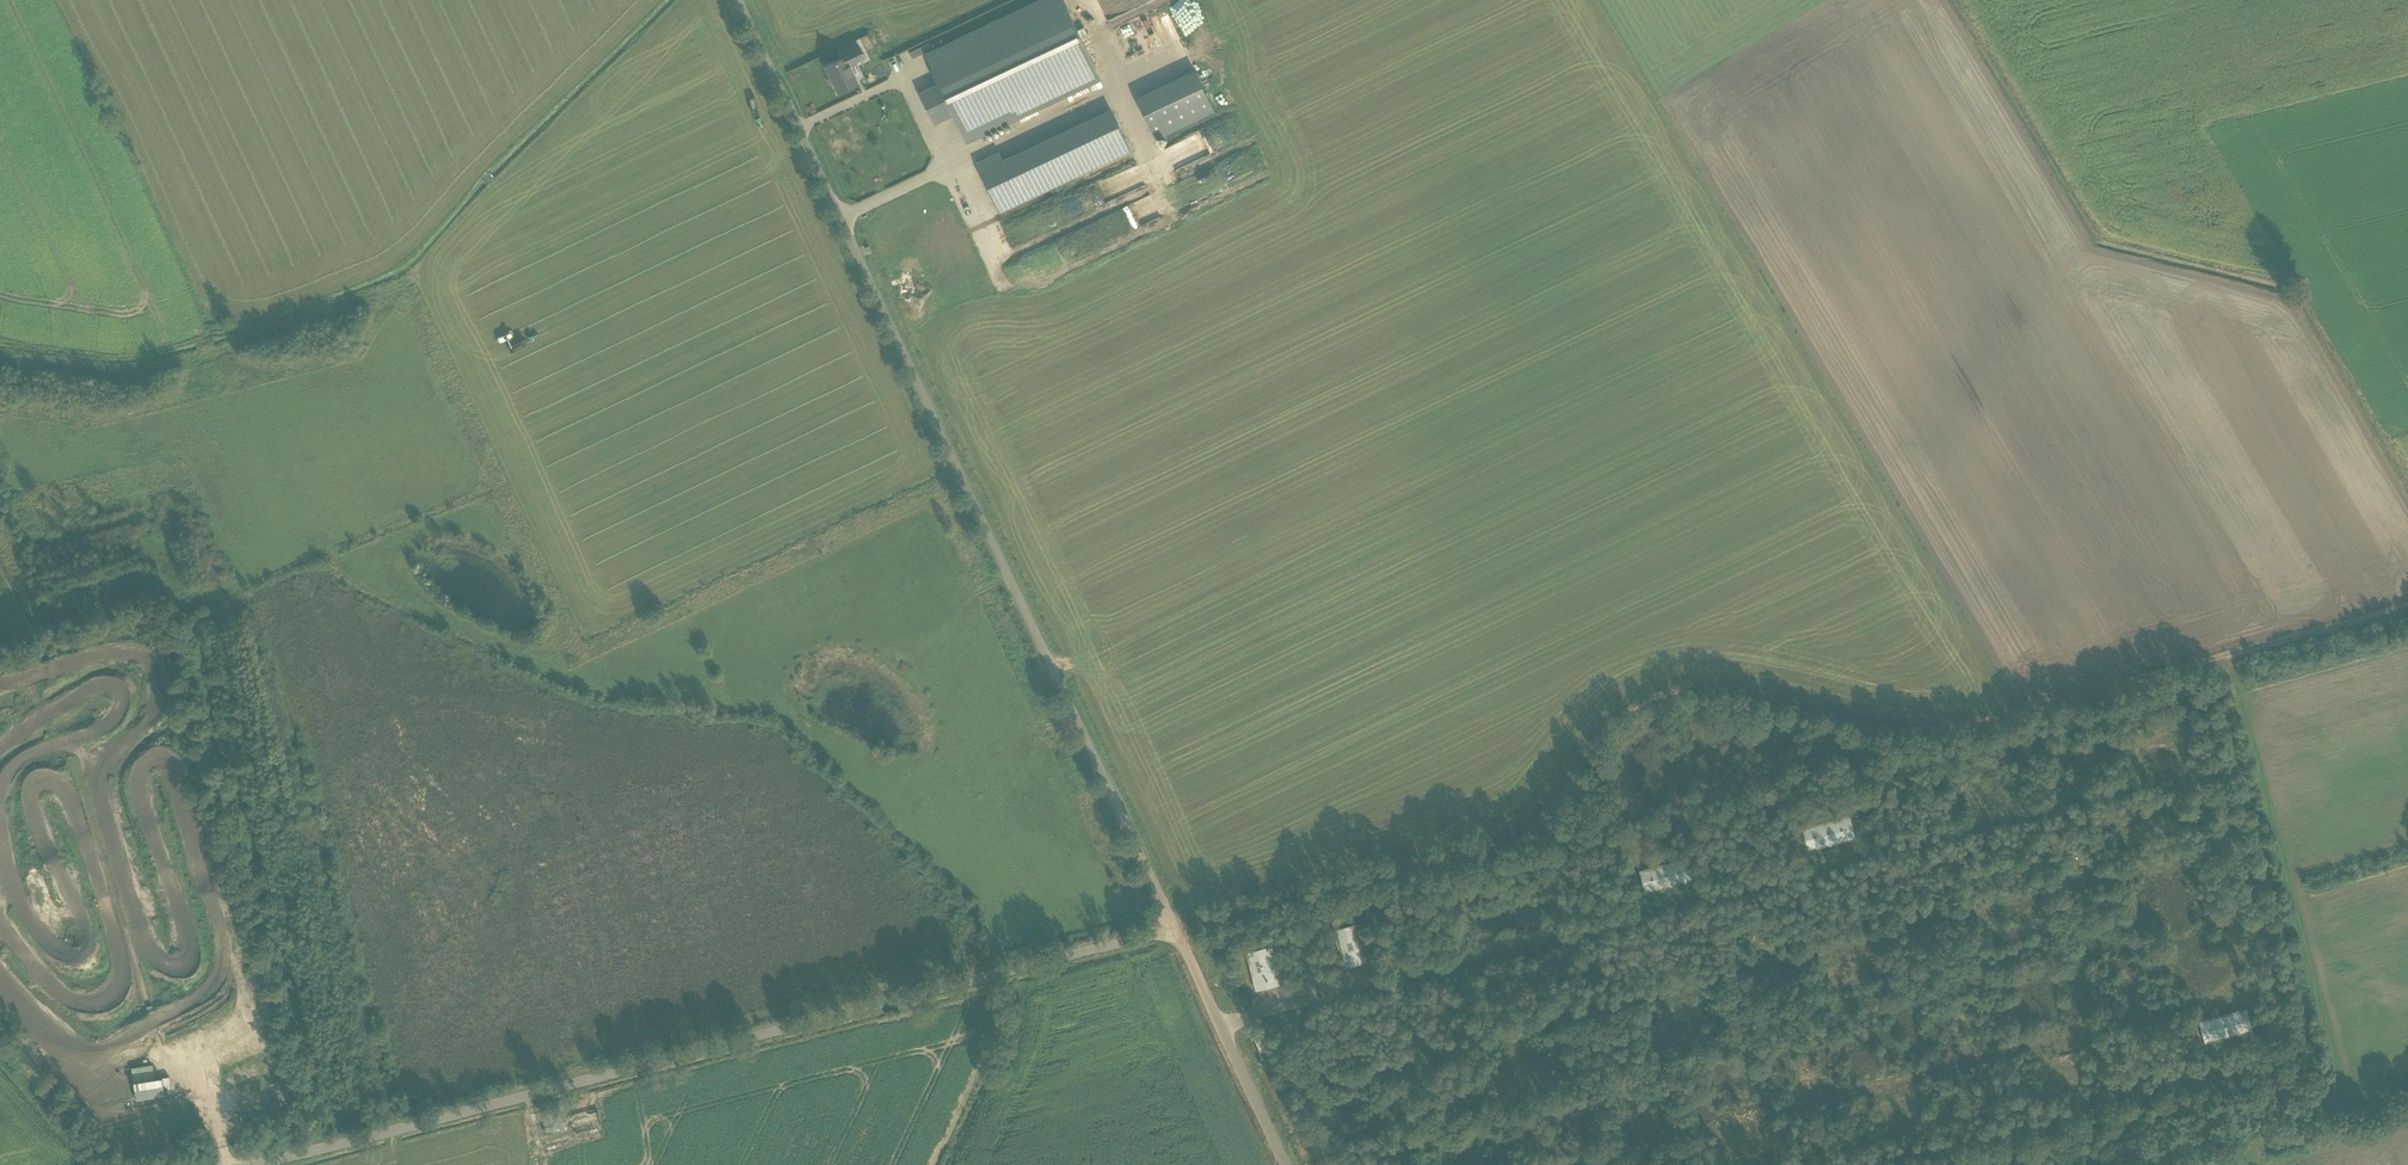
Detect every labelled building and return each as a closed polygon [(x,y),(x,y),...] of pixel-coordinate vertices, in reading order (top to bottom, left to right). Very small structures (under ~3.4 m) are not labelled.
[(1063,0),(1045,0),(926,56),(939,83),(919,93),(934,125),(954,115),(966,141),(1100,79),(1063,0)] [(845,57),(824,67),(837,94),(857,84),(849,66),(864,59),(857,45),(842,52),(845,57)] [(902,49),(903,56),(918,52),(916,46),(902,49)] [(1215,112),(1196,73),(1137,101),(1156,140),(1215,112)] [(999,152),(976,163),(1000,213),(1022,202),(1003,160),(999,152)] [(1216,167),(1225,179),(1233,174),(1225,161),(1216,167)] [(1126,200),(1141,193),(1136,184),(1114,195),(1116,200),(1124,196),(1126,200)] [(1102,211),(1110,207),(1106,199),(1098,203),(1102,211)] [(1803,828),(1806,839),(1809,851),(1855,839),(1849,816),(1803,828)] [(2069,852),(2072,866),(2084,864),(2080,849),(2069,852)] [(1640,870),(1643,882),(1646,893),(1693,881),(1687,858),(1640,870)] [(1906,894),(1910,908),(1922,905),(1918,891),(1906,894)] [(1334,930),(1337,942),(1344,967),(1367,961),(1357,924),(1334,930)] [(1745,935),(1749,951),(1760,948),(1756,932),(1745,935)] [(1256,990),(1279,984),(1270,947),(1247,953),(1256,990)] [(2252,1030),(2247,1008),(2199,1021),(2204,1043),(2252,1030)] [(1261,1035),(1256,1037),(1255,1038),(1261,1050),(1266,1047),(1261,1035)] [(131,1067),(134,1095),(163,1090),(161,1076),(153,1077),(151,1065),(131,1067)]
